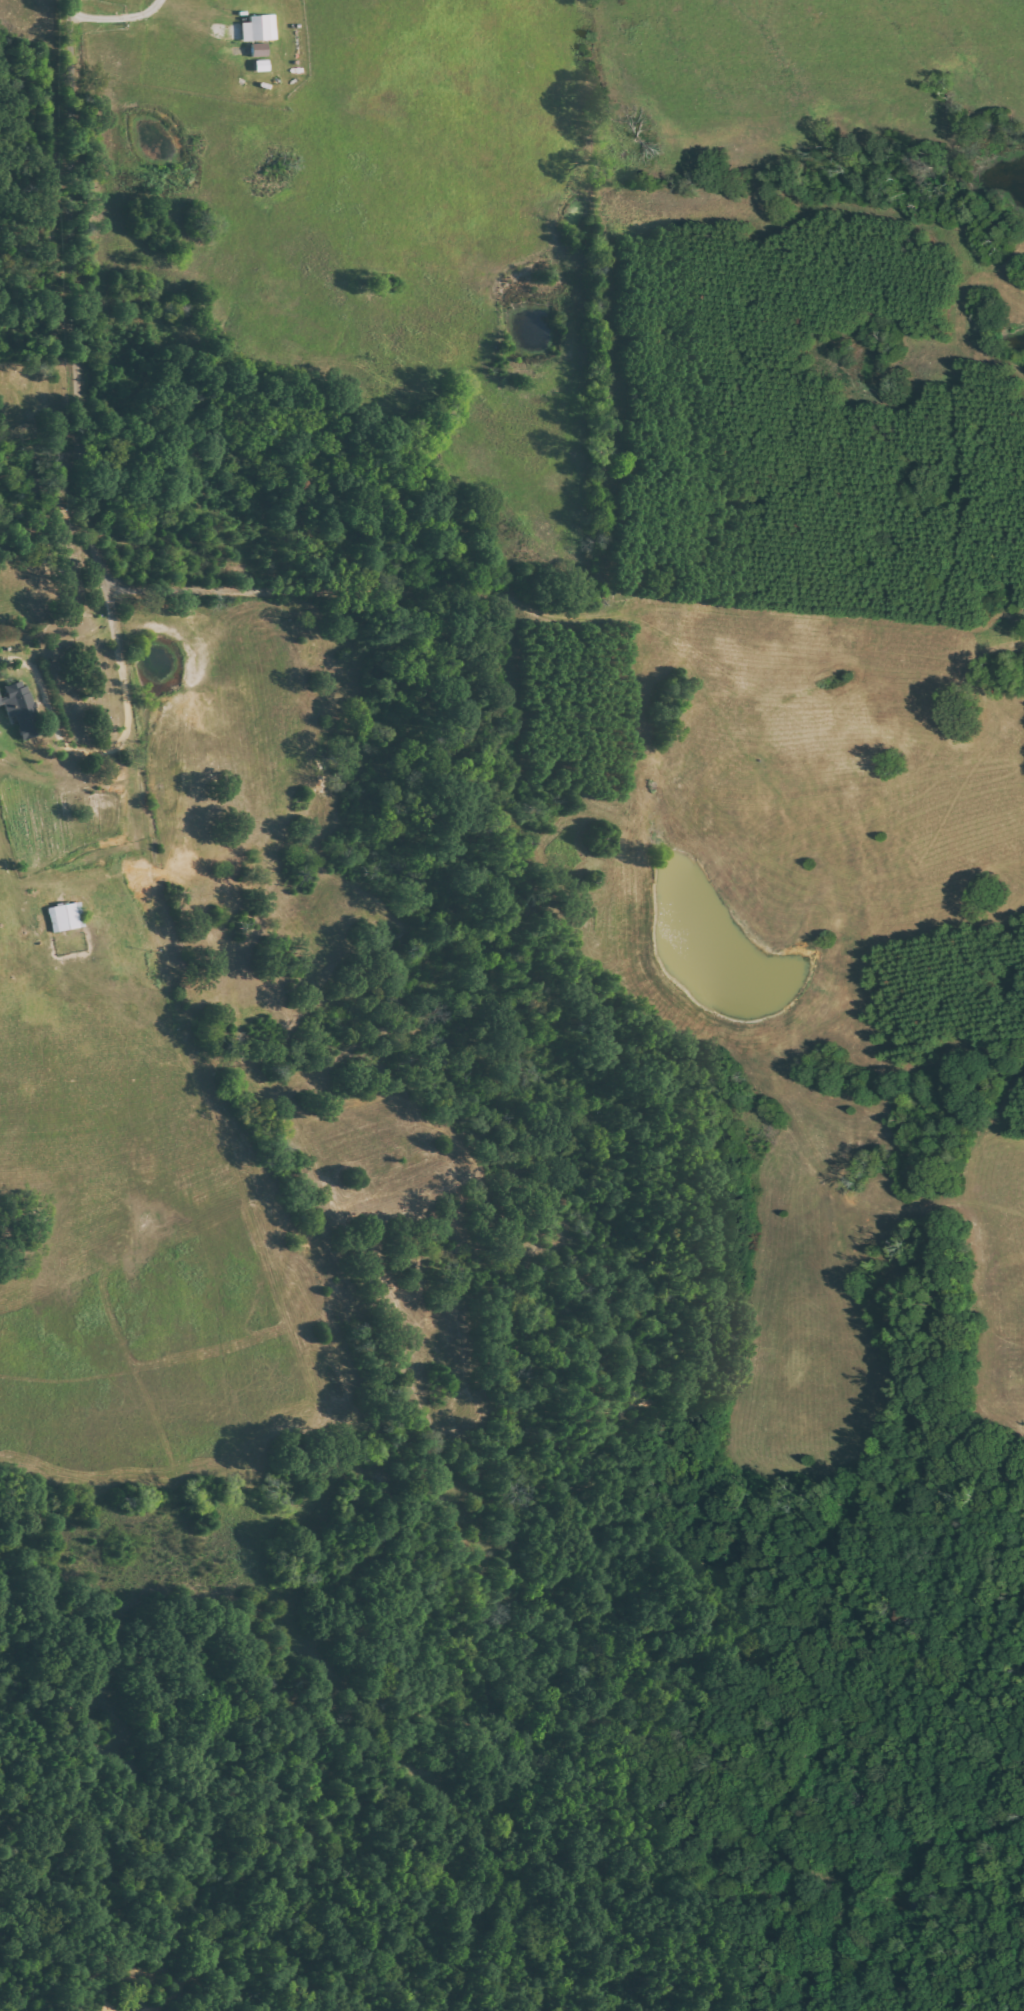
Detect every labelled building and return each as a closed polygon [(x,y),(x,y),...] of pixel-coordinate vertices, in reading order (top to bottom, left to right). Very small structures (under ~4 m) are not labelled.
[(275,40),(274,15),(248,16),(248,23),(240,23),(241,42),(275,40)] [(266,43),(250,44),(251,57),(267,57),(266,43)] [(30,705),(24,681),(2,686),(5,697),(1,698),(6,717),(14,715),(20,740),(38,735),(35,720),(49,717),(45,702),(30,705)]
